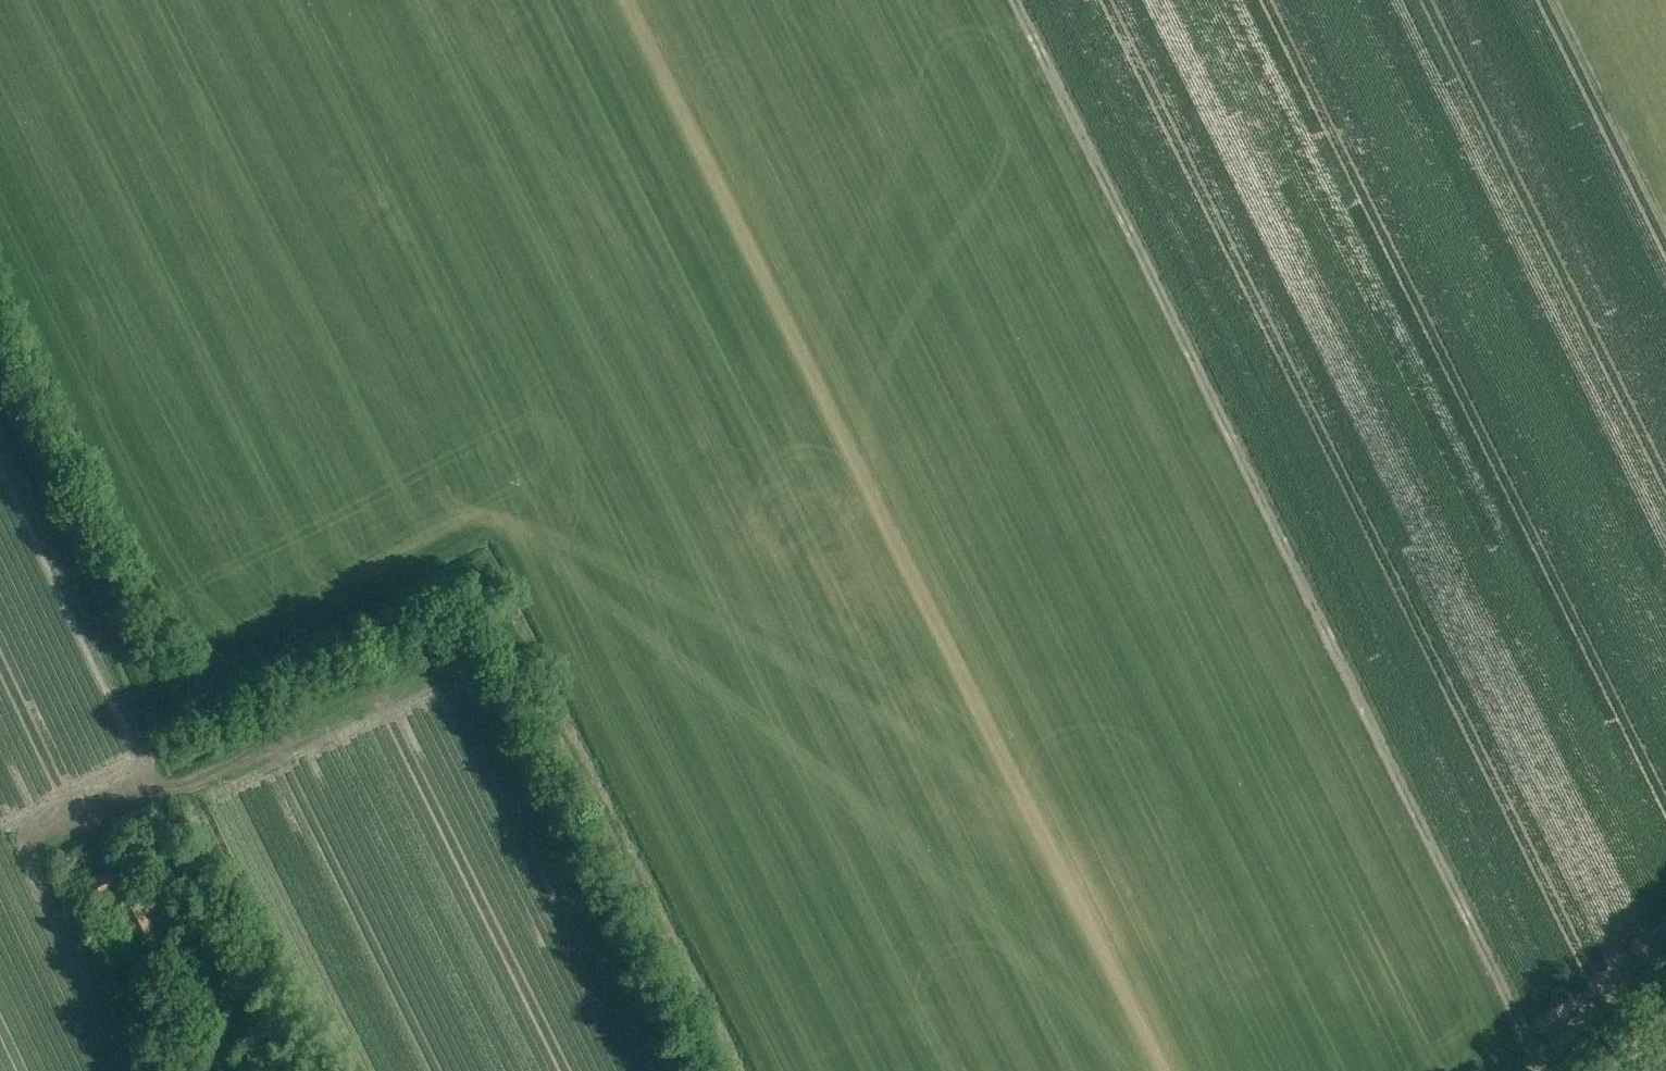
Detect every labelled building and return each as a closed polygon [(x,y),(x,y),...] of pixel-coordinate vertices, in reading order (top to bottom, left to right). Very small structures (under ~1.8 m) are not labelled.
[(115,866),(86,881),(97,900),(126,885),(115,866)] [(146,885),(151,908),(164,905),(159,882),(146,885)] [(141,964),(171,949),(142,892),(113,906),(141,964)] [(109,950),(115,963),(125,958),(120,945),(109,950)]
